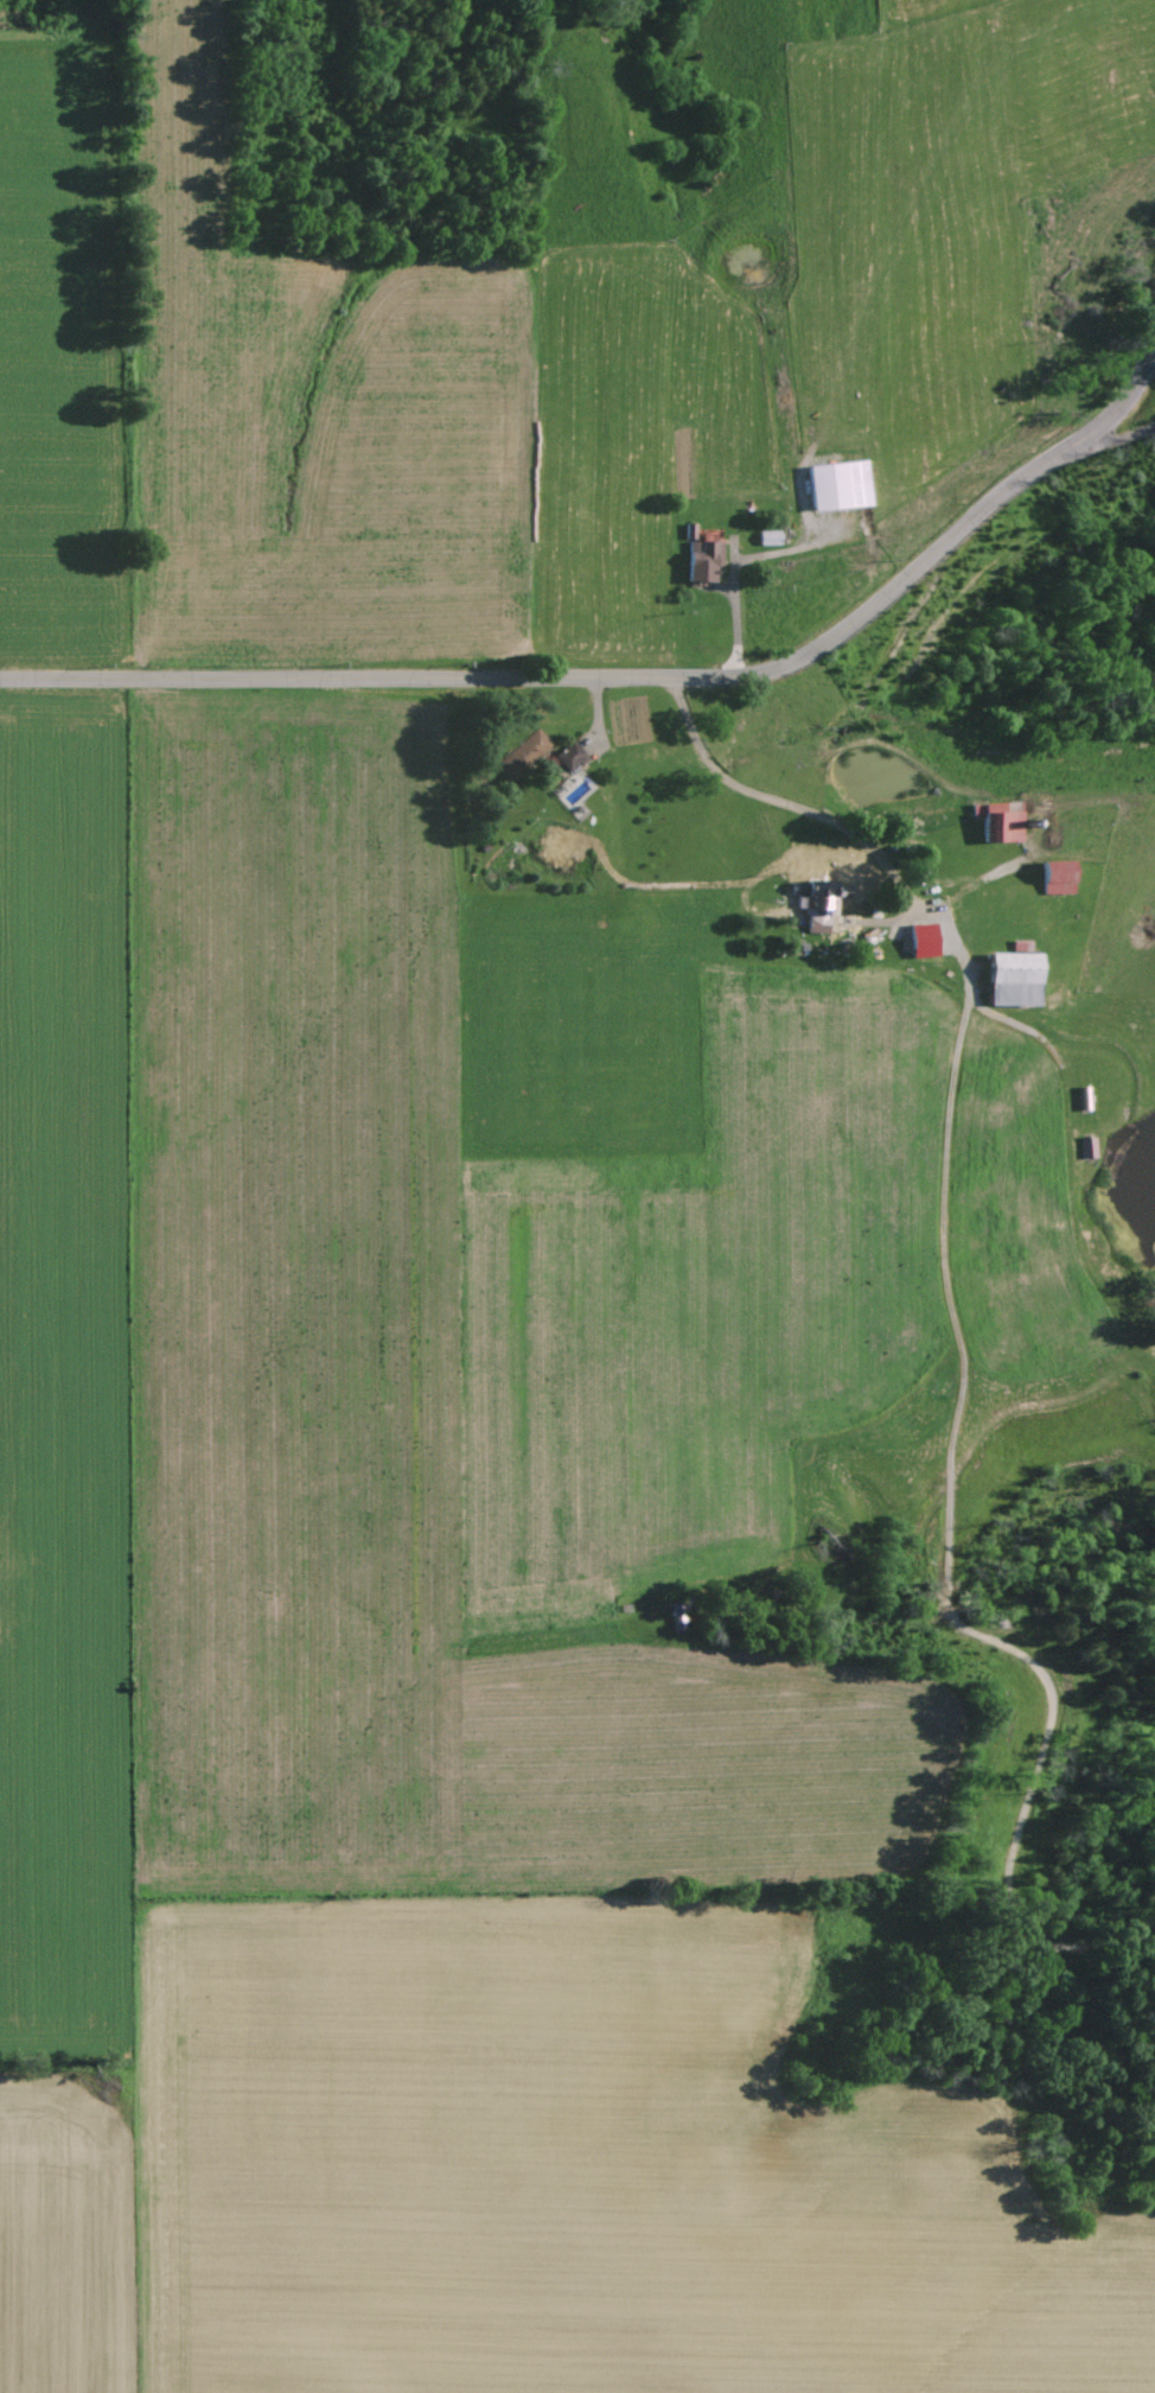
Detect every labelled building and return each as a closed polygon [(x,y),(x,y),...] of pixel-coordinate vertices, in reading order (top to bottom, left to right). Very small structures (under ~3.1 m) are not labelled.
[(813,511),(869,506),(865,460),(809,466),(813,511)] [(779,545),(779,531),(758,532),(758,546),(779,545)] [(508,788),(550,745),(532,728),(490,771),(508,788)] [(569,774),(586,758),(570,741),(552,758),(569,774)] [(983,804),(984,826),(985,842),(1021,840),(1019,810),(1014,810),(1013,803),(983,804)] [(1043,895),(1073,894),(1072,861),(1042,862),(1043,895)] [(807,934),(826,935),(827,909),(833,909),(835,875),(808,874),(807,897),(809,897),(807,934)] [(912,929),(915,947),(934,945),(931,927),(912,929)] [(990,1006),(1039,1007),(1040,954),(991,953),(990,1006)] [(1080,1159),(1095,1159),(1094,1139),(1079,1140),(1080,1159)]
